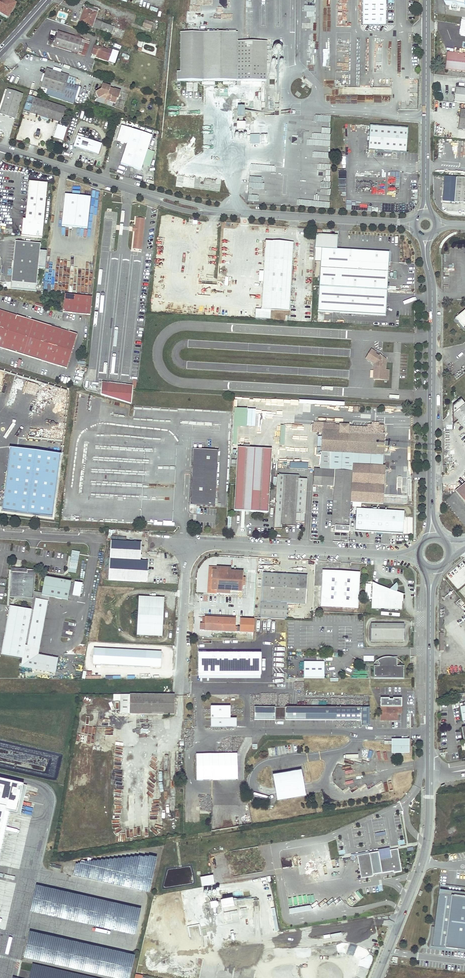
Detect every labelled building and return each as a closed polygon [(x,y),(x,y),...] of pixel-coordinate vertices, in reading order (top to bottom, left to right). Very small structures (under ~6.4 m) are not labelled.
[(10,0),(0,0),(0,13),(8,17),(15,6),(11,3),(12,1),(10,0)] [(234,0),(196,0),(196,1),(209,1),(209,14),(235,13),(234,0)] [(363,24),(386,24),(386,0),(363,0),(363,24)] [(84,10),(82,16),(83,17),(81,22),(86,24),(86,25),(92,27),(94,20),(98,9),(85,5),(84,10)] [(81,22),(83,17),(82,16),(78,25),(85,27),(86,25),(86,24),(81,22)] [(94,20),(92,27),(100,30),(102,23),(94,20)] [(143,26),(147,28),(151,29),(153,24),(145,21),(143,26)] [(100,30),(106,32),(111,34),(114,27),(102,23),(100,30)] [(82,40),(70,36),(58,32),(54,46),(77,54),(82,40)] [(177,72),(177,81),(266,81),(266,59),(269,59),(269,46),(266,46),(266,42),(237,42),(237,33),(180,33),(181,72),(177,72)] [(82,40),(77,54),(85,56),(89,42),(82,40)] [(94,46),(93,50),(92,53),(97,55),(97,54),(109,58),(112,50),(108,48),(107,50),(94,46)] [(447,53),(445,70),(464,72),(464,55),(447,53)] [(47,90),(52,91),(63,95),(68,77),(46,69),(40,88),(47,90)] [(74,86),(76,79),(68,77),(63,95),(52,91),(47,90),(45,95),(67,102),(73,104),(78,87),(74,86)] [(110,87),(106,86),(102,85),(101,89),(102,89),(101,90),(100,90),(96,93),(98,98),(105,95),(105,94),(107,95),(106,99),(110,100),(110,102),(115,104),(117,99),(118,100),(120,91),(114,89),(114,90),(112,89),(111,89),(111,90),(110,90),(109,90),(110,87)] [(454,88),(453,102),(464,104),(464,90),(454,88)] [(7,117),(14,119),(20,101),(22,95),(7,90),(0,112),(0,114),(7,117)] [(62,116),(65,117),(67,109),(34,99),(36,93),(30,91),(22,114),(29,117),(30,113),(60,123),(62,116)] [(17,120),(23,102),(20,101),(14,119),(17,120)] [(58,122),(53,137),(63,141),(68,126),(58,122)] [(237,122),(237,130),(246,130),(246,122),(237,122)] [(406,153),(407,128),(369,125),(368,150),(398,152),(406,153)] [(127,144),(132,130),(122,127),(117,141),(127,144)] [(132,130),(127,144),(121,164),(141,170),(151,136),(132,130)] [(98,155),(101,145),(88,141),(89,137),(78,134),(74,147),(98,155)] [(454,203),(464,204),(464,178),(456,178),(454,203)] [(48,183),(30,182),(27,218),(44,220),(48,183)] [(90,197),(64,194),(61,226),(86,229),(90,197)] [(141,250),(144,219),(136,218),(135,227),(135,232),(133,249),(141,250)] [(187,234),(190,225),(175,221),(173,229),(187,234)] [(338,236),(322,235),(316,235),(315,248),(321,248),(337,249),(338,236)] [(293,243),(266,241),(261,309),(289,311),(293,243)] [(37,286),(41,245),(16,242),(12,276),(15,277),(14,283),(37,286)] [(337,249),(321,248),(319,286),(387,291),(389,252),(337,249)] [(387,291),(319,286),(317,311),(385,315),(387,291)] [(65,295),(63,313),(90,316),(92,298),(65,295)] [(66,369),(77,335),(0,311),(0,348),(66,369)] [(371,349),(366,358),(370,361),(371,360),(376,362),(376,367),(374,366),(373,379),(388,380),(388,370),(385,370),(386,362),(381,360),(382,359),(382,358),(382,357),(382,356),(382,355),(381,354),(380,353),(379,355),(376,353),(376,352),(371,349)] [(127,386),(108,384),(107,398),(125,403),(127,386)] [(129,386),(127,386),(125,403),(131,405),(133,390),(136,390),(136,388),(133,387),(133,386),(129,386)] [(461,399),(453,406),(450,425),(455,421),(464,432),(464,404),(461,399)] [(255,427),(256,409),(234,408),(233,445),(237,445),(238,427),(255,427)] [(321,450),(383,453),(384,435),(383,435),(383,426),(378,425),(372,425),(367,425),(367,427),(350,426),(348,427),(348,433),(339,432),(339,426),(322,425),(321,450)] [(237,448),(234,511),(267,513),(271,450),(237,448)] [(52,518),(60,456),(10,449),(3,502),(2,507),(2,511),(52,518)] [(193,450),(190,506),(214,507),(217,451),(193,450)] [(320,470),(321,470),(352,471),(352,465),(357,465),(382,467),(383,453),(321,450),(320,470)] [(357,465),(352,465),(352,471),(350,503),(383,504),(384,500),(385,467),(382,467),(357,465)] [(314,469),(313,486),(321,486),(321,470),(320,470),(314,469)] [(349,528),(350,503),(352,471),(321,470),(321,486),(333,487),(332,501),(332,508),(331,527),(348,527),(349,528)] [(283,476),(277,475),(277,476),(275,501),(275,505),(274,528),(280,528),(282,528),(282,526),(295,526),(296,522),(305,522),(307,479),(298,478),(298,477),(283,476)] [(455,490),(464,502),(464,482),(455,490)] [(404,511),(356,509),(355,532),(403,534),(404,511)] [(111,542),(109,580),(147,582),(148,562),(141,562),(142,543),(111,542)] [(68,571),(76,573),(79,558),(71,556),(68,571)] [(243,577),(244,571),(230,570),(225,570),(217,570),(217,576),(212,576),(211,589),(216,589),(229,590),(242,591),(243,584),(243,577)] [(35,593),(36,571),(28,571),(28,576),(25,575),(25,574),(12,573),(10,598),(15,598),(34,600),(35,593)] [(307,575),(263,572),(260,617),(285,619),(286,603),(305,604),(307,575)] [(333,604),(333,606),(358,607),(360,573),(322,572),(321,604),(333,604)] [(68,601),(72,583),(46,578),(43,594),(42,597),(50,598),(68,601)] [(396,583),(390,590),(397,592),(398,591),(398,589),(398,587),(398,586),(398,585),(397,584),(396,583)] [(390,590),(372,584),(372,609),(403,609),(402,594),(397,592),(390,590)] [(34,611),(36,600),(49,602),(50,598),(42,597),(43,594),(35,593),(34,600),(15,598),(15,600),(33,604),(32,611),(34,611)] [(161,599),(139,597),(137,633),(163,634),(165,602),(161,599)] [(39,656),(49,602),(36,600),(34,611),(32,611),(10,607),(2,656),(23,660),(22,668),(56,674),(59,659),(39,656)] [(236,619),(205,617),(205,620),(205,627),(205,630),(235,632),(236,627),(236,619)] [(404,624),(371,624),(371,641),(404,641),(404,624)] [(162,652),(94,648),(94,664),(161,668),(162,652)] [(261,655),(199,654),(199,675),(261,676),(261,655)] [(389,657),(384,657),(380,658),(377,660),(378,661),(379,663),(379,665),(377,665),(374,665),(374,676),(379,676),(379,678),(397,678),(397,676),(404,676),(404,666),(397,666),(397,657),(389,657)] [(324,678),(324,662),(304,662),(304,678),(324,678)] [(130,695),(121,695),(121,714),(130,714),(130,695)] [(130,714),(174,714),(174,695),(130,695),(130,714)] [(401,713),(401,708),(401,698),(393,698),(393,699),(389,699),(389,698),(380,698),(380,720),(386,720),(386,719),(391,719),(391,720),(397,721),(397,713),(401,713)] [(236,728),(236,719),(230,719),(230,707),(211,707),(211,728),(236,728)] [(275,720),(275,708),(254,708),(254,720),(275,720)] [(275,720),(280,720),(285,720),(286,708),(275,708),(275,720)] [(335,720),(335,708),(286,708),(285,720),(335,720)] [(361,721),(361,723),(361,726),(369,726),(369,708),(335,708),(335,720),(361,721)] [(392,741),(392,751),(394,751),(394,743),(399,743),(399,745),(407,745),(407,741),(392,741)] [(407,752),(407,745),(399,745),(399,743),(394,743),(394,751),(407,752)] [(243,754),(196,755),(196,781),(243,780),(243,754)] [(272,775),(277,801),(305,797),(301,770),(272,775)] [(9,812),(21,814),(25,784),(0,778),(0,853),(9,812)] [(354,856),(357,856),(378,852),(380,859),(391,858),(390,850),(389,848),(351,855),(352,860),(355,859),(354,856)] [(378,852),(357,856),(361,878),(373,876),(373,875),(393,871),(393,873),(402,872),(398,849),(390,850),(391,858),(380,859),(378,852)] [(10,866),(11,857),(0,856),(0,865),(10,866)] [(75,864),(72,876),(148,893),(156,858),(148,856),(79,862),(75,864)] [(213,876),(200,878),(202,887),(214,885),(213,876)] [(140,910),(36,886),(30,912),(134,936),(140,910)] [(354,903),(359,899),(355,894),(350,897),(354,903)] [(438,895),(431,947),(464,951),(464,898),(438,895)] [(310,911),(309,906),(289,909),(290,914),(310,911)] [(30,933),(24,958),(111,977),(128,977),(133,956),(30,933)] [(33,964),(30,977),(94,977),(33,964)]
